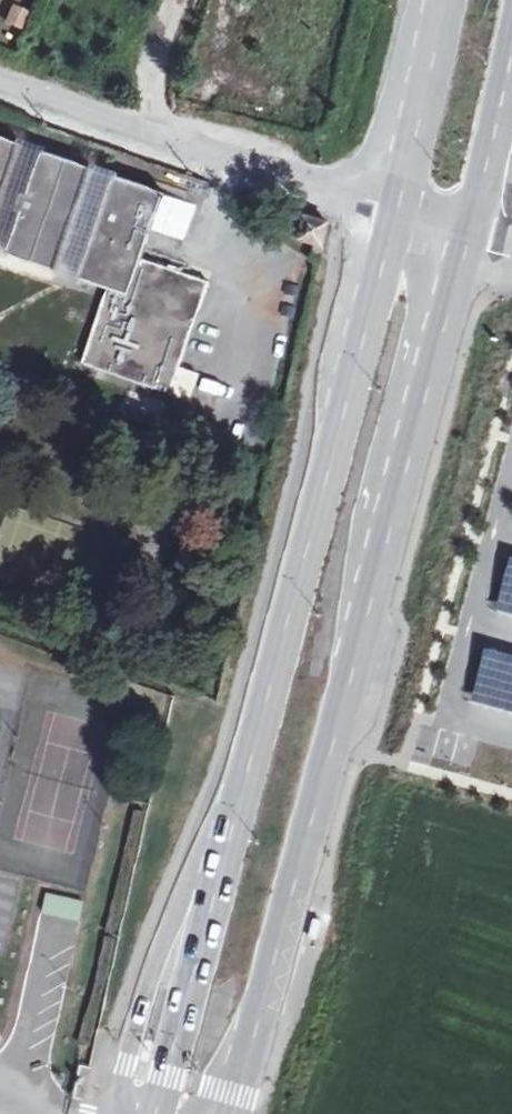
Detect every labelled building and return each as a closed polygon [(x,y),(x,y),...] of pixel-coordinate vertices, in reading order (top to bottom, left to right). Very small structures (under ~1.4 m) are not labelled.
[(3,21),(20,28),(27,8),(10,2),(3,21)] [(0,137),(0,253),(31,264),(106,291),(129,299),(142,261),(153,230),(165,197),(165,195),(0,137)] [(194,207),(165,197),(153,230),(182,241),(194,207)] [(296,236),(309,240),(319,243),(325,225),(301,217),(296,236)] [(319,243),(309,240),(304,258),(315,263),(319,243)] [(209,284),(142,261),(129,299),(106,291),(78,370),(169,402),(209,284)] [(208,379),(205,393),(230,398),(232,384),(208,379)] [(496,613),(511,618),(511,559),(496,613)] [(489,650),(473,706),(511,716),(511,656),(489,650)] [(46,893),(42,914),(80,922),(85,901),(46,893)]
